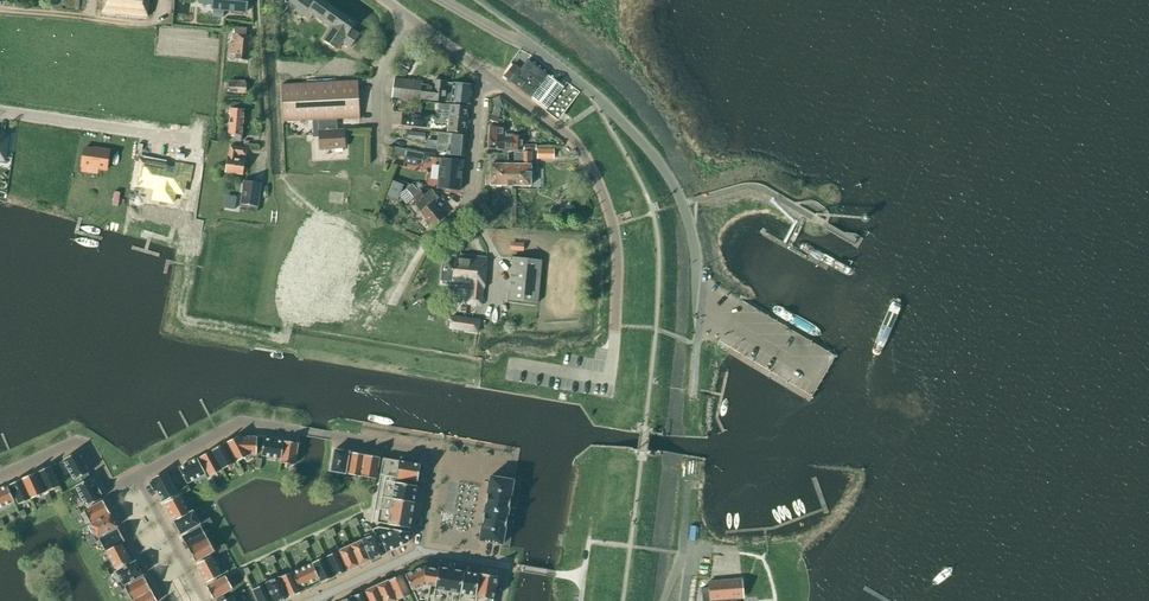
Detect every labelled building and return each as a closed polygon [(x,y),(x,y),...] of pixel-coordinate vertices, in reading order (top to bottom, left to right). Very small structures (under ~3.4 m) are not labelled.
[(102,13),(147,18),(149,0),(104,0),(102,13)] [(201,2),(224,5),(223,10),(246,12),(248,0),(201,0),(201,2)] [(332,45),(338,49),(343,43),(351,48),(360,34),(352,29),(356,24),(322,0),(315,0),(314,2),(311,0),(286,0),(285,2),(310,19),(313,15),(331,27),(323,39),(332,45)] [(237,27),(236,34),(235,34),(234,43),(231,42),(229,59),(248,61),(251,36),(247,35),(248,29),(237,27)] [(409,68),(413,61),(406,58),(403,65),(409,68)] [(527,59),(520,69),(513,64),(504,76),(546,108),(563,86),(527,59)] [(397,62),(391,74),(405,76),(409,68),(403,65),(397,62)] [(421,99),(449,102),(450,92),(446,92),(447,83),(447,82),(434,80),(434,86),(423,85),(423,82),(394,78),(392,98),(400,99),(421,101),(421,99)] [(320,135),(320,148),(344,147),(344,129),(336,129),(336,118),(360,117),(358,80),(282,84),(283,120),(313,118),(314,136),(320,135)] [(230,81),(229,92),(246,93),(246,82),(230,81)] [(446,92),(450,92),(449,102),(470,104),(472,85),(454,83),(447,83),(446,92)] [(495,97),(497,108),(506,106),(504,95),(495,97)] [(232,102),(229,134),(230,134),(242,135),(244,110),(244,103),(232,102)] [(437,109),(437,116),(468,119),(469,106),(439,104),(439,110),(437,109)] [(490,120),(499,123),(502,114),(493,111),(490,120)] [(402,124),(423,127),(425,115),(403,113),(402,124)] [(466,133),(468,119),(437,116),(436,123),(443,124),(443,123),(449,123),(448,132),(466,133)] [(504,149),(504,153),(508,152),(524,150),(524,146),(524,136),(506,135),(507,125),(490,124),(488,148),(504,149)] [(407,138),(425,140),(426,131),(408,129),(407,138)] [(437,142),(431,142),(430,144),(449,146),(449,143),(465,145),(466,135),(438,132),(437,142)] [(449,146),(430,144),(431,142),(428,141),(427,148),(438,149),(438,152),(444,153),(445,151),(448,151),(448,155),(464,156),(465,145),(449,143),(449,146)] [(225,172),(243,175),(245,160),(247,148),(231,146),(229,158),(227,157),(225,172)] [(393,154),(405,157),(406,157),(407,150),(394,147),(393,154)] [(84,148),(82,166),(107,169),(109,150),(100,149),(100,150),(84,148)] [(407,150),(406,157),(405,157),(404,163),(417,166),(418,159),(423,160),(424,156),(435,157),(436,149),(424,148),(424,153),(407,150)] [(538,149),(538,159),(553,159),(553,149),(538,149)] [(515,163),(514,186),(531,186),(532,151),(524,151),(521,151),(521,163),(515,163)] [(508,152),(504,153),(504,154),(499,154),(499,159),(506,159),(506,164),(492,164),(491,185),(514,186),(515,163),(508,163),(508,152)] [(441,158),(437,188),(461,191),(464,161),(441,158)] [(175,162),(175,166),(141,161),(137,185),(155,188),(153,199),(174,202),(176,192),(184,193),(186,180),(190,181),(193,165),(175,162)] [(262,183),(245,181),(241,204),(248,205),(247,211),(257,213),(258,206),(262,183)] [(387,194),(398,198),(404,185),(392,181),(387,194)] [(419,189),(417,190),(413,185),(407,190),(413,197),(414,197),(421,191),(419,189)] [(415,203),(433,226),(445,216),(433,201),(438,197),(432,190),(425,195),(421,191),(414,197),(417,201),(415,203)] [(237,197),(226,196),(224,207),(235,209),(237,197)] [(492,214),(485,201),(478,205),(485,217),(492,214)] [(566,212),(569,214),(573,214),(575,211),(575,207),(572,205),(568,205),(566,208),(566,212)] [(631,212),(631,215),(632,217),(633,216),(632,215),(634,215),(634,216),(636,215),(635,214),(636,214),(637,216),(646,213),(643,207),(635,210),(636,212),(634,212),(634,211),(633,212),(633,213),(632,213),(631,212)] [(467,303),(481,305),(483,287),(484,287),(487,257),(459,254),(459,249),(460,249),(460,245),(454,245),(454,253),(453,253),(453,256),(444,255),(441,282),(469,285),(467,303)] [(538,302),(542,260),(513,256),(509,299),(538,302)] [(467,317),(465,331),(479,333),(481,319),(467,317)] [(227,442),(237,461),(249,455),(257,454),(257,437),(239,436),(239,435),(227,442)] [(261,455),(281,458),(284,441),(264,438),(261,455)] [(284,441),(281,458),(280,462),(294,465),(298,443),(284,441)] [(224,443),(211,450),(222,470),(235,463),(224,443)] [(331,471),(346,473),(349,452),(334,449),(331,471)] [(210,476),(222,470),(211,450),(200,456),(210,476)] [(63,459),(75,480),(90,472),(79,451),(63,459)] [(348,474),(361,476),(365,455),(352,452),(348,474)] [(365,455),(361,476),(376,479),(379,457),(365,455)] [(179,468),(187,483),(206,473),(197,458),(179,468)] [(412,480),(418,481),(421,464),(383,458),(380,475),(412,480)] [(59,486),(50,466),(38,471),(47,491),(59,486)] [(35,472),(22,478),(31,499),(44,493),(35,472)] [(157,490),(163,501),(178,493),(167,472),(151,480),(152,481),(150,482),(155,491),(157,490)] [(80,478),(82,482),(90,477),(88,474),(80,478)] [(412,485),(412,480),(380,475),(377,496),(414,502),(417,486),(412,485)] [(479,540),(503,544),(514,480),(490,476),(479,540)] [(91,477),(90,477),(82,482),(75,486),(86,506),(102,498),(101,497),(103,496),(98,487),(96,488),(91,477)] [(19,504),(31,499),(22,478),(10,484),(19,504)] [(7,485),(0,488),(0,507),(15,501),(7,485)] [(164,503),(174,521),(189,512),(180,494),(164,503)] [(412,515),(414,502),(377,496),(374,509),(412,515)] [(84,511),(91,524),(110,513),(103,500),(84,511)] [(412,515),(374,509),(372,521),(410,528),(412,515)] [(193,511),(189,512),(174,521),(173,521),(181,534),(200,524),(193,511)] [(110,513),(91,524),(88,526),(92,534),(95,532),(98,537),(117,526),(110,513)] [(182,537),(189,550),(208,539),(201,526),(182,537)] [(372,529),(373,531),(383,553),(384,553),(407,542),(409,532),(378,526),(372,529)] [(105,551),(106,551),(121,543),(125,541),(118,529),(99,539),(105,551)] [(366,538),(362,540),(371,560),(384,554),(384,553),(383,553),(373,531),(364,535),(366,538)] [(215,551),(208,539),(189,550),(195,561),(215,551)] [(359,565),(371,560),(362,540),(350,545),(359,565)] [(121,543),(106,551),(116,569),(131,561),(121,543)] [(348,571),(359,565),(350,545),(338,550),(348,571)] [(338,550),(325,556),(335,576),(348,571),(338,550)] [(196,564),(207,582),(222,574),(212,555),(196,564)] [(312,563),(320,579),(321,582),(335,576),(325,556),(312,562),(312,563)] [(121,581),(123,585),(143,574),(136,561),(116,572),(113,574),(118,582),(121,581)] [(312,563),(293,572),(300,588),(320,579),(312,563)] [(438,569),(424,567),(405,575),(418,600),(433,600),(438,569)] [(438,569),(433,600),(446,600),(452,569),(439,567),(438,569)] [(464,571),(452,569),(446,600),(459,600),(464,571)] [(300,588),(293,572),(292,571),(279,577),(288,597),(301,591),(300,588)] [(480,574),(464,571),(459,600),(475,600),(480,574)] [(480,574),(475,600),(493,600),(495,591),(497,576),(480,573),(480,574)] [(401,574),(388,580),(397,600),(410,594),(401,574)] [(213,599),(215,597),(222,594),(232,588),(226,576),(206,587),(213,599)] [(266,583),(274,600),(280,600),(288,597),(279,577),(275,579),(273,576),(265,580),(266,583)] [(125,587),(132,600),(151,590),(144,577),(125,587)] [(703,600),(729,600),(729,599),(743,597),(742,578),(709,581),(709,587),(702,587),(703,600)] [(376,585),(383,600),(395,600),(397,600),(388,580),(376,585)] [(266,583),(252,589),(258,600),(274,600),(266,583)] [(376,585),(364,591),(369,600),(383,600),(376,585)] [(151,590),(132,600),(157,600),(151,590)] [(351,597),(353,600),(369,600),(364,591),(351,597)]
